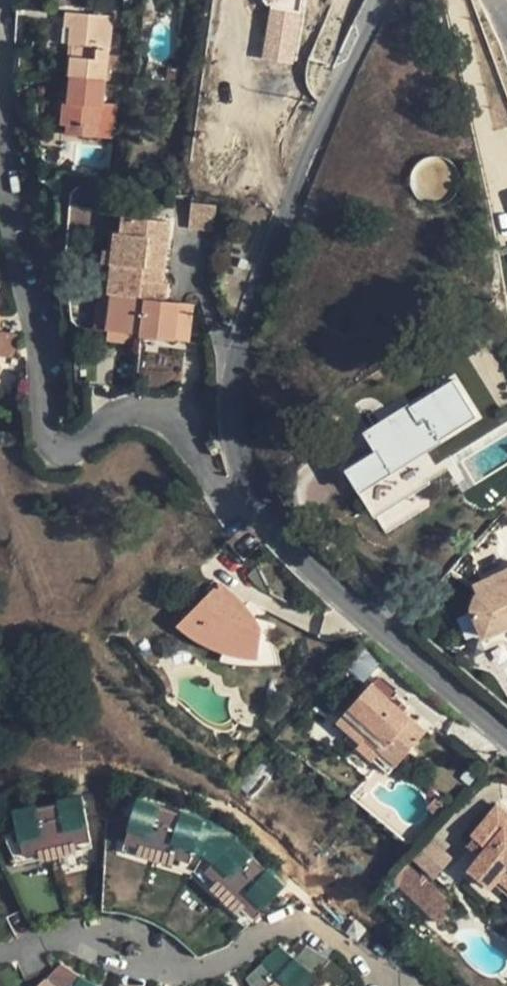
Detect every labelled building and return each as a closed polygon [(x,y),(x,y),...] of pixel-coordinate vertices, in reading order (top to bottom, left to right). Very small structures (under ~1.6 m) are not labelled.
[(264,57),(292,61),(300,0),(269,0),(271,3),(264,57)] [(65,26),(72,26),(77,27),(79,14),(67,13),(65,26)] [(72,26),(67,75),(72,76),(105,79),(108,55),(113,17),(79,14),(77,27),(72,26)] [(122,57),(108,55),(105,79),(106,80),(119,81),(122,57)] [(176,68),(167,68),(166,79),(175,80),(176,68)] [(103,105),(106,80),(105,79),(72,76),(69,103),(64,103),(62,123),(68,124),(67,133),(100,136),(103,105)] [(117,106),(103,105),(100,136),(113,138),(117,106)] [(214,229),(215,204),(191,202),(189,227),(214,229)] [(109,293),(114,293),(145,298),(165,300),(168,282),(164,282),(171,221),(124,216),(122,231),(116,231),(114,251),(113,263),(109,293)] [(113,263),(114,251),(105,250),(103,262),(113,263)] [(241,258),(239,265),(246,268),(248,260),(241,258)] [(108,330),(114,293),(109,293),(98,292),(94,328),(108,330)] [(108,330),(141,334),(145,298),(114,293),(108,330)] [(165,300),(145,298),(141,334),(174,338),(179,302),(165,300)] [(174,338),(187,340),(193,304),(179,302),(174,338)] [(474,331),(478,337),(487,331),(482,325),(474,331)] [(14,357),(17,331),(0,329),(0,356),(14,357)] [(139,344),(141,334),(108,330),(107,340),(139,344)] [(183,382),(182,352),(142,353),(143,383),(183,382)] [(347,468),(360,490),(477,416),(453,379),(368,432),(377,449),(347,468)] [(472,584),(476,594),(469,613),(480,638),(506,625),(506,570),(472,584)] [(183,620),(194,625),(206,631),(218,636),(228,639),(238,643),(248,645),(254,618),(223,607),(232,594),(219,584),(183,620)] [(223,607),(254,618),(232,594),(223,607)] [(183,620),(180,623),(191,631),(215,641),(235,648),(247,651),(248,645),(238,643),(228,639),(218,636),(206,631),(194,625),(183,620)] [(336,716),(359,736),(365,731),(396,758),(424,725),(369,678),(336,716)] [(387,768),(396,758),(365,731),(359,736),(356,741),(387,768)] [(496,800),(472,831),(485,842),(467,866),(491,885),(494,881),(504,867),(506,869),(506,808),(496,800)] [(77,803),(55,808),(55,809),(45,812),(57,860),(73,857),(71,850),(88,846),(81,815),(79,815),(77,803)] [(158,812),(136,805),(132,817),(131,817),(122,847),(138,853),(136,859),(153,864),(167,816),(157,813),(158,812)] [(35,813),(13,817),(16,829),(15,830),(15,834),(2,841),(12,863),(39,857),(40,864),(57,860),(45,812),(35,814),(35,813)] [(199,824),(178,817),(177,819),(167,816),(153,864),(169,869),(171,862),(195,870),(208,848),(195,840),(196,836),(195,836),(199,824)] [(432,840),(413,860),(432,878),(452,858),(432,840)] [(250,859),(233,844),(225,853),(224,852),(221,855),(208,848),(195,870),(214,887),(210,892),(222,904),(257,867),(249,860),(250,859)] [(281,888),(265,873),(265,874),(257,867),(222,904),(234,916),(239,911),(252,922),(274,899),(273,898),(281,888)] [(412,867),(395,883),(432,921),(449,904),(412,867)] [(504,867),(494,881),(506,891),(506,869),(504,867)] [(276,952),(242,983),(244,985),(318,985),(319,985),(276,952)] [(59,968),(42,985),(85,985),(59,968)]
